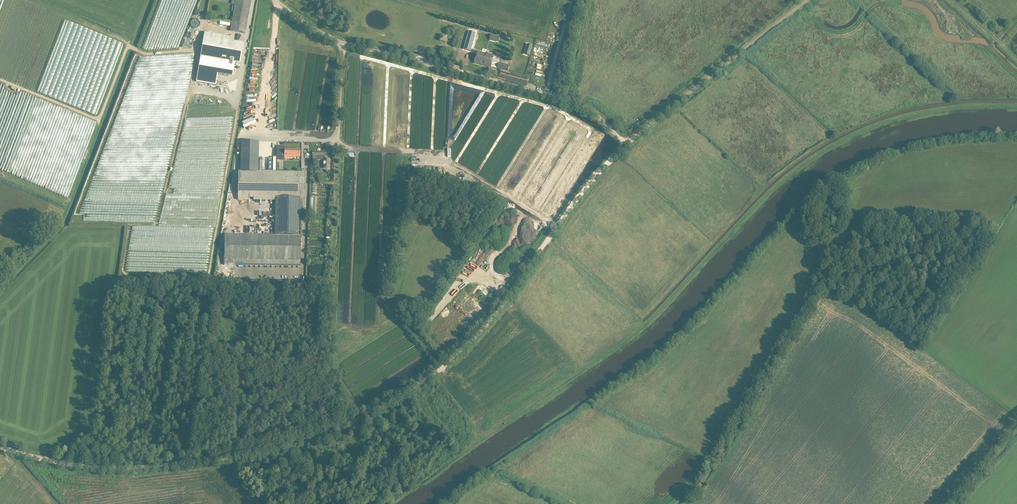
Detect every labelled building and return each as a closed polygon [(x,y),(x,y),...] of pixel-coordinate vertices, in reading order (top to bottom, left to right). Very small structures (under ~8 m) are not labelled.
[(235,6),(232,5),(231,11),(234,12),(231,31),(245,33),(251,2),(240,0),(236,0),(235,6)] [(201,57),(196,82),(206,83),(207,78),(217,80),(218,74),(228,76),(228,72),(233,73),(235,63),(240,63),(244,43),(233,41),(210,37),(210,34),(205,33),(201,57)] [(465,49),(471,51),(475,35),(469,33),(465,49)] [(440,41),(446,43),(448,37),(442,35),(440,41)] [(475,63),(483,65),(491,67),(494,55),(485,52),(485,55),(477,53),(475,63)] [(499,63),(497,69),(508,72),(510,66),(503,64),(499,63)] [(498,79),(527,87),(529,79),(522,77),(500,71),(498,79)] [(241,146),(241,171),(258,172),(259,141),(245,141),(245,146),(241,146)] [(284,159),(293,159),(293,157),(300,157),(300,150),(284,149),(284,159)] [(563,155),(566,155),(566,160),(568,160),(568,156),(574,156),(574,150),(567,150),(567,151),(563,151),(563,155)] [(323,168),(330,168),(330,159),(326,159),(326,151),(323,151),(323,152),(313,152),(313,160),(323,160),(323,168)] [(238,197),(238,200),(249,200),(249,198),(254,198),(254,200),(275,201),(275,197),(301,198),(301,201),(304,201),(304,198),(305,172),(258,172),(241,171),(238,171),(238,197)] [(275,201),(275,235),(301,236),(301,201),(301,198),(275,197),(275,201)] [(225,235),(224,260),(234,260),(234,265),(300,266),(301,236),(275,235),(225,235)]
